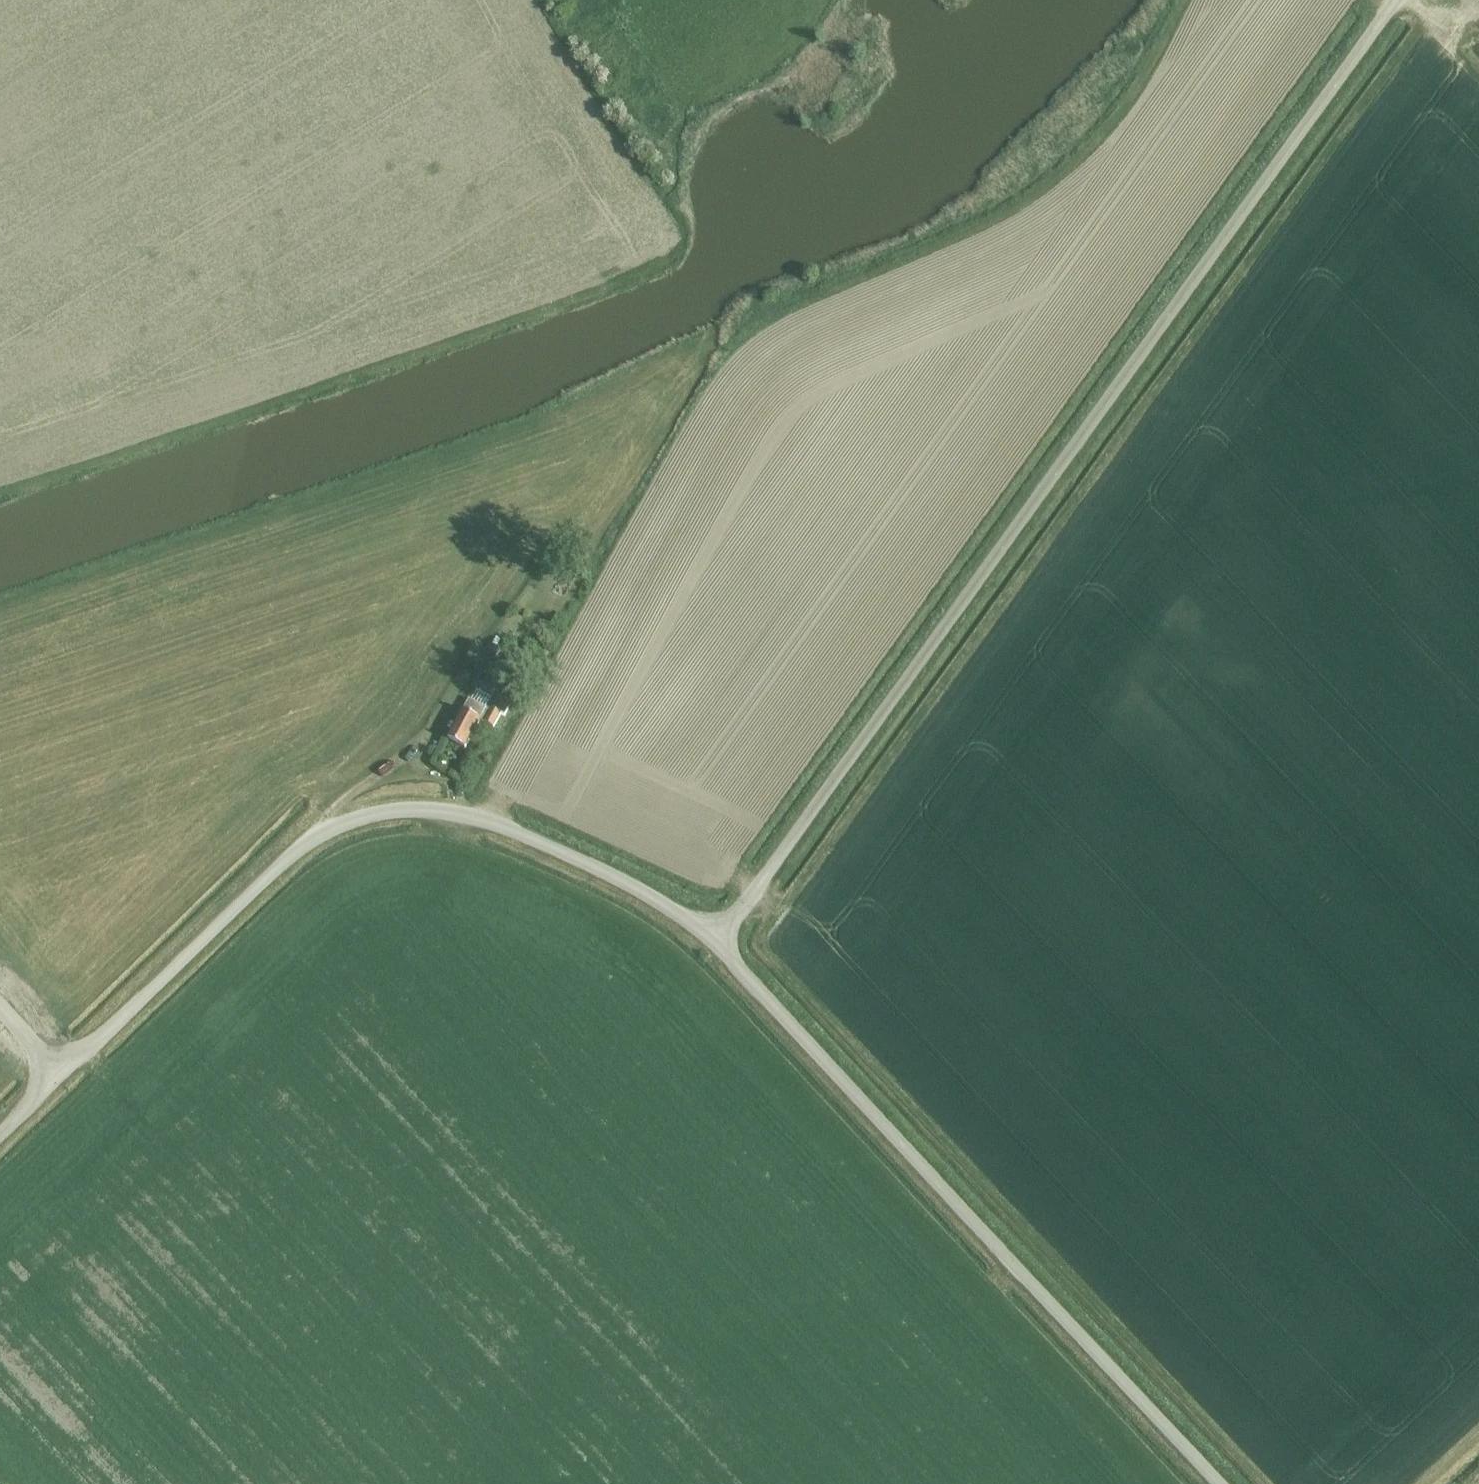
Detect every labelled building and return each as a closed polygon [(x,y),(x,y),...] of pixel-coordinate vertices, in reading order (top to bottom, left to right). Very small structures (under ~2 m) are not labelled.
[(491,644),(483,654),(493,661),(500,651),(491,644)] [(505,716),(511,705),(500,699),(495,710),(493,708),(490,713),(479,706),(470,701),(450,738),(466,747),(481,720),(494,727),(501,713),(505,716)]
